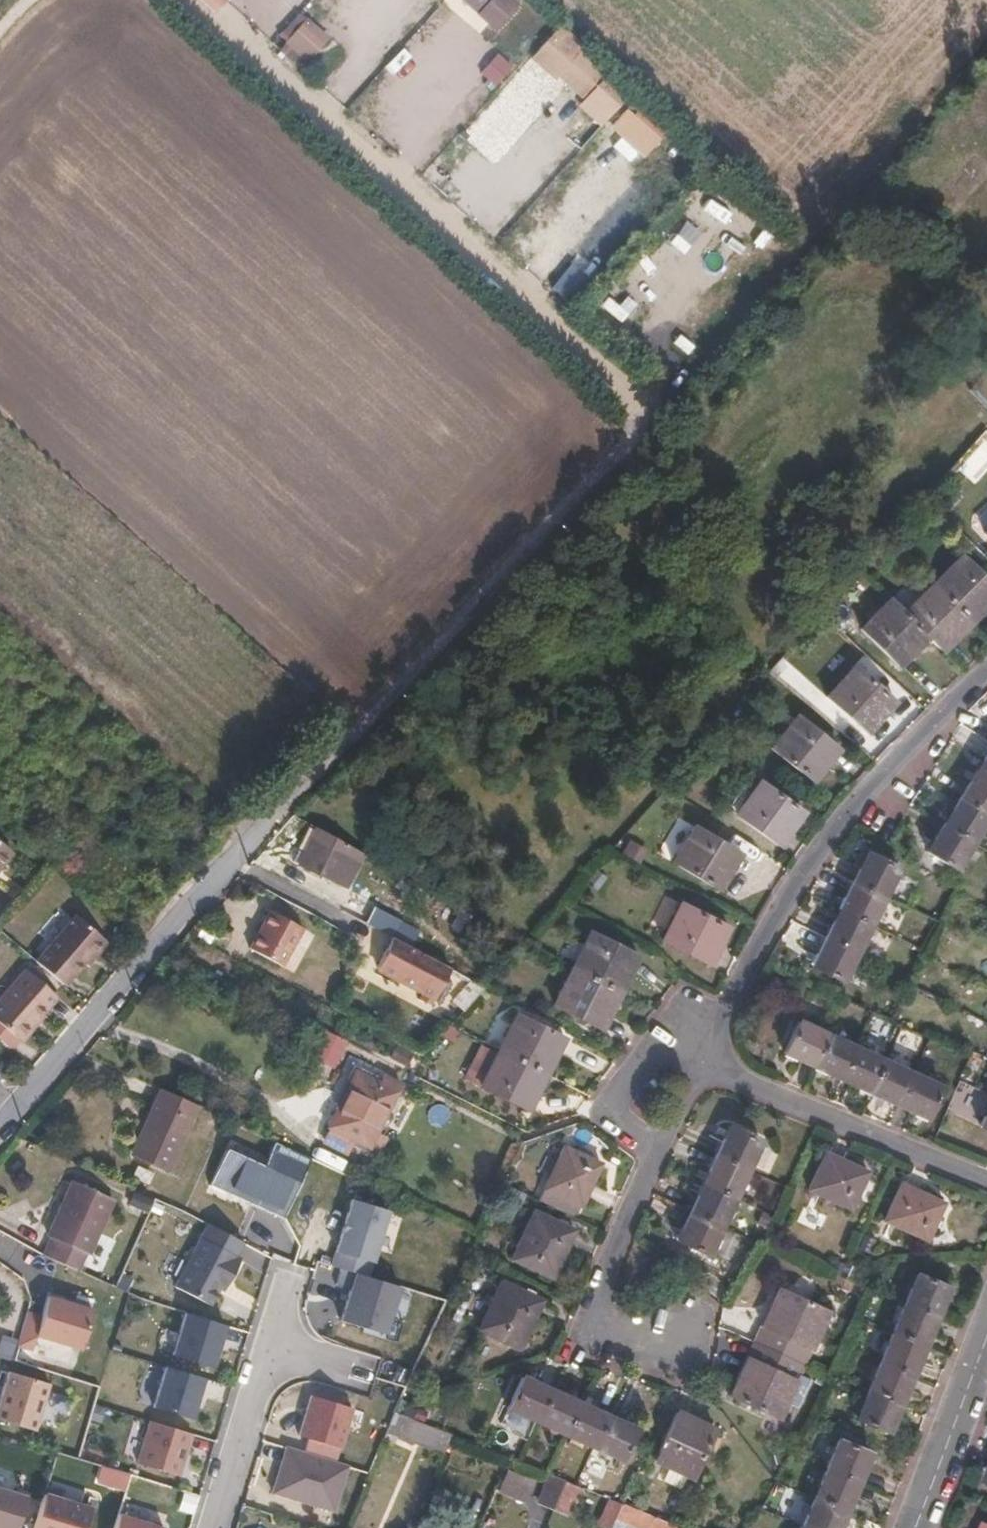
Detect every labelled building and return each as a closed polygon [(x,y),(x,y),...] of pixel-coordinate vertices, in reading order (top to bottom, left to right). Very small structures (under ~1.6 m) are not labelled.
[(477,17),(484,11),(488,14),(500,0),(459,0),(477,17)] [(274,45),(300,69),(326,40),(301,16),(274,45)] [(572,39),(560,26),(534,51),(561,77),(564,74),(573,80),(590,62),(569,42),(572,39)] [(513,71),(498,55),(482,72),(498,86),(513,71)] [(468,145),(497,165),(532,116),(503,95),(468,145)] [(612,114),(600,107),(589,121),(599,127),(612,114)] [(648,130),(625,113),(609,131),(633,149),(648,130)] [(715,231),(734,245),(748,228),(729,213),(715,231)] [(730,259),(709,281),(731,302),(752,279),(730,259)] [(615,293),(597,315),(618,331),(636,309),(615,293)] [(972,622),(981,612),(979,609),(986,601),(986,581),(962,556),(934,584),(972,622)] [(929,636),(940,647),(957,630),(960,633),(972,622),(934,584),(906,612),(929,636)] [(917,647),(929,636),(906,612),(892,598),(863,627),(897,662),(914,645),(917,647)] [(896,703),(857,667),(830,696),(865,728),(881,710),(886,714),(896,703)] [(773,747),(814,781),(823,770),(820,768),(836,748),(798,716),(773,747)] [(976,774),(986,781),(986,756),(976,774)] [(976,774),(959,801),(986,818),(986,781),(976,774)] [(762,783),(738,814),(776,843),(790,824),(794,826),(803,815),(762,783)] [(959,801),(942,827),(973,846),(986,823),(986,818),(959,801)] [(973,846),(942,827),(927,852),(958,871),(973,846)] [(347,888),(364,854),(316,828),(298,863),(331,881),(332,880),(347,888)] [(721,889),(727,877),(724,875),(738,853),(695,828),(675,861),(721,889)] [(3,843),(0,846),(0,861),(10,849),(3,843)] [(854,883),(885,899),(899,870),(868,855),(854,883)] [(840,912),(871,927),(885,899),(854,883),(840,912)] [(682,904),(664,940),(707,961),(717,940),(722,942),(729,928),(682,904)] [(373,907),(365,923),(393,938),(410,947),(418,933),(400,923),(401,921),(373,907)] [(303,928),(270,911),(249,949),(282,966),(303,928)] [(840,912),(826,940),(857,955),(871,927),(840,912)] [(34,962),(61,986),(70,976),(72,978),(82,967),(91,956),(96,955),(105,945),(74,918),(34,962)] [(573,969),(621,993),(627,980),(623,978),(635,955),(591,932),(573,969)] [(410,947),(393,938),(376,970),(423,993),(419,1001),(431,1006),(435,998),(450,968),(410,947)] [(857,955),(826,940),(813,967),(844,983),(857,955)] [(91,956),(82,967),(84,968),(96,955),(91,956)] [(350,975),(356,964),(349,960),(343,971),(350,975)] [(613,1006),(621,993),(573,969),(555,1005),(598,1026),(609,1005),(613,1006)] [(51,996),(22,971),(0,997),(0,1028),(17,1042),(45,1009),(42,1007),(51,996)] [(465,1011),(487,987),(479,983),(472,979),(454,1000),(465,1011)] [(54,999),(51,996),(42,1007),(45,1009),(54,999)] [(499,1051),(546,1075),(553,1062),(550,1060),(561,1038),(517,1015),(499,1051)] [(786,1054),(814,1067),(829,1036),(800,1023),(786,1054)] [(349,1043),(327,1032),(313,1057),(335,1070),(349,1043)] [(829,1036),(814,1067),(843,1081),(857,1049),(829,1036)] [(463,1077),(481,1087),(499,1051),(481,1042),(463,1077)] [(857,1049),(843,1081),(872,1095),(886,1063),(857,1049)] [(539,1090),(546,1075),(499,1051),(481,1087),(524,1109),(535,1088),(539,1090)] [(886,1063),(872,1095),(899,1108),(914,1076),(886,1063)] [(355,1073),(327,1128),(368,1147),(396,1092),(355,1073)] [(914,1076),(899,1108),(926,1121),(941,1088),(914,1076)] [(978,1119),(986,1096),(986,1095),(956,1084),(947,1108),(978,1119)] [(197,1109),(158,1092),(143,1126),(145,1127),(133,1154),(170,1170),(197,1109)] [(716,1157),(748,1171),(761,1142),(730,1127),(716,1157)] [(244,1131),(240,1144),(257,1149),(260,1138),(244,1131)] [(207,1184),(287,1217),(311,1160),(274,1145),(267,1162),(223,1144),(207,1184)] [(600,1165),(564,1147),(544,1190),(581,1207),(600,1165)] [(867,1173),(825,1154),(809,1191),(851,1211),(867,1173)] [(735,1199),(748,1171),(716,1157),(703,1185),(735,1199)] [(52,1238),(45,1254),(79,1268),(86,1253),(89,1255),(114,1200),(72,1182),(48,1236),(52,1238)] [(735,1199),(703,1185),(690,1213),(722,1228),(735,1199)] [(926,1241),(944,1205),(901,1186),(884,1222),(926,1241)] [(391,1205),(353,1193),(332,1263),(354,1268),(374,1271),(391,1205)] [(511,1260),(552,1278),(573,1231),(534,1212),(511,1260)] [(722,1228),(690,1213),(677,1241),(709,1256),(722,1228)] [(244,1243),(209,1225),(176,1287),(211,1306),(221,1288),(227,1277),(231,1279),(241,1259),(237,1257),(244,1243)] [(374,1271),(354,1268),(337,1323),(386,1338),(403,1282),(374,1271)] [(905,1304),(938,1317),(949,1289),(917,1275),(905,1304)] [(227,1277),(221,1288),(225,1290),(231,1279),(227,1277)] [(501,1282),(479,1329),(520,1348),(541,1302),(501,1282)] [(81,1344),(94,1303),(47,1289),(41,1310),(29,1309),(17,1344),(32,1347),(37,1332),(81,1344)] [(776,1307),(758,1345),(804,1366),(828,1313),(779,1291),(773,1305),(776,1307)] [(893,1333),(926,1346),(938,1317),(905,1304),(893,1333)] [(173,1353),(213,1366),(227,1325),(187,1312),(173,1353)] [(881,1362),(914,1376),(926,1346),(893,1333),(881,1362)] [(758,1345),(756,1344),(748,1361),(751,1363),(741,1385),(737,1383),(731,1396),(779,1418),(787,1403),(800,1373),(804,1366),(758,1345)] [(150,1402),(190,1416),(203,1372),(166,1358),(150,1402)] [(869,1391),(902,1405),(914,1376),(881,1362),(869,1391)] [(37,1431),(51,1386),(10,1372),(0,1406),(0,1420),(37,1431)] [(817,1380),(800,1373),(787,1403),(803,1410),(817,1380)] [(537,1423),(552,1391),(522,1378),(508,1410),(537,1423)] [(566,1436),(580,1404),(552,1391),(537,1423),(566,1436)] [(890,1434),(902,1405),(869,1391),(857,1420),(890,1434)] [(354,1408),(313,1395),(301,1435),(342,1448),(354,1408)] [(594,1449),(608,1417),(580,1404),(566,1436),(594,1449)] [(407,1418),(395,1413),(387,1432),(400,1437),(407,1418)] [(636,1429),(608,1417),(594,1449),(622,1461),(636,1429)] [(688,1476),(693,1478),(715,1430),(701,1424),(700,1427),(677,1417),(657,1461),(669,1467),(688,1476)] [(427,1425),(407,1418),(400,1437),(419,1445),(427,1425)] [(139,1463),(181,1476),(194,1434),(152,1421),(139,1463)] [(452,1436),(427,1425),(419,1445),(444,1455),(452,1436)] [(827,1470),(859,1483),(871,1455),(838,1441),(827,1470)] [(349,1466),(288,1447),(274,1493),(335,1511),(349,1466)] [(688,1476),(669,1467),(663,1481),(681,1490),(688,1476)] [(815,1498),(847,1512),(859,1483),(827,1470),(815,1498)] [(554,1510),(566,1481),(551,1476),(540,1504),(554,1510)] [(29,1495),(0,1487),(0,1527),(19,1527),(29,1495)] [(93,1508),(46,1494),(35,1527),(87,1527),(93,1508)] [(847,1512),(815,1498),(802,1527),(840,1527),(847,1512)] [(609,1499),(598,1527),(601,1527),(613,1527),(617,1519),(623,1505),(609,1499)] [(623,1505),(617,1519),(640,1527),(679,1527),(623,1505)] [(120,1514),(115,1527),(166,1527),(120,1514)]
